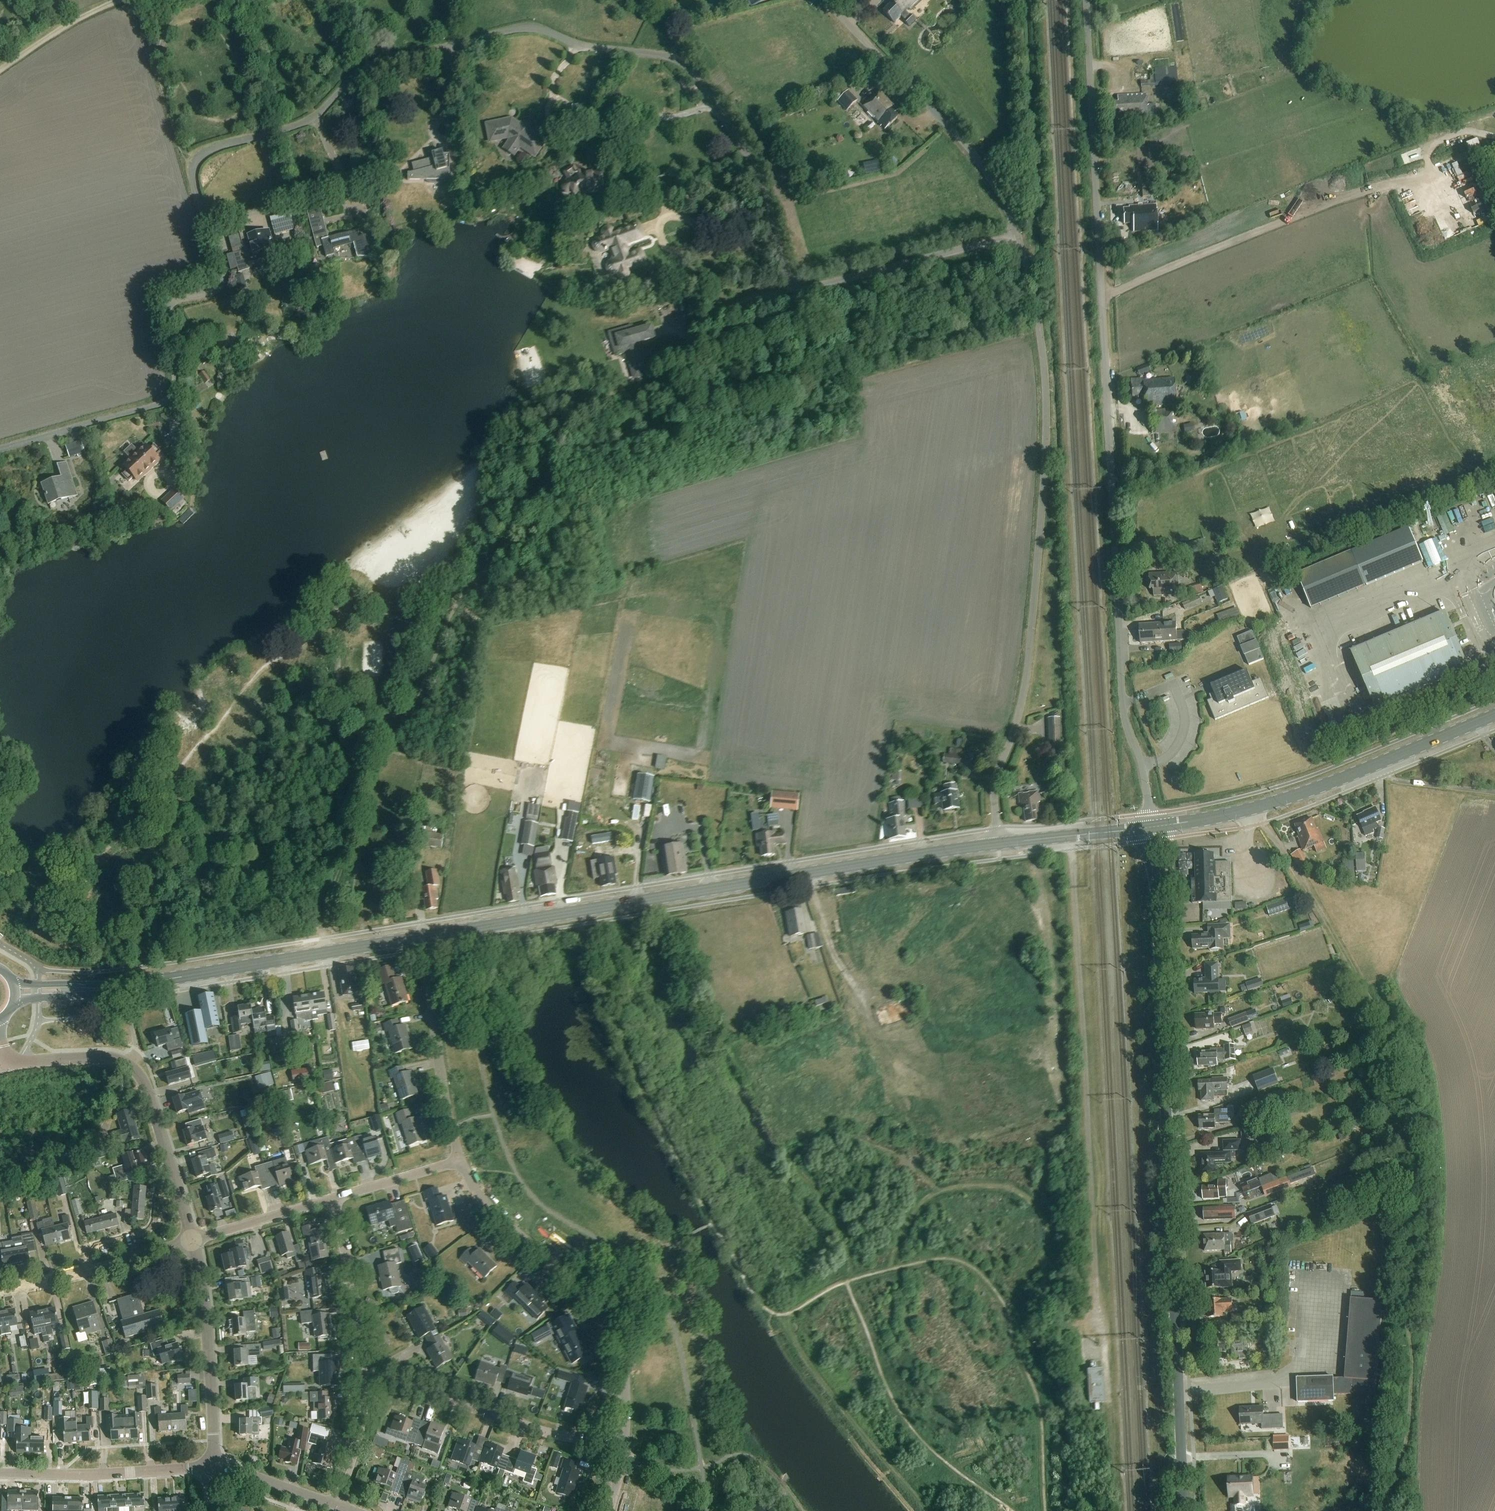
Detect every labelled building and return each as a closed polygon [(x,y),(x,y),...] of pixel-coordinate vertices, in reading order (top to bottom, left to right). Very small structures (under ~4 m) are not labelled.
[(892,3),(883,11),(894,23),(901,17),(904,20),(903,21),(908,27),(915,20),(910,15),(909,16),(906,12),(909,9),(910,10),(921,0),(889,0),(892,3)] [(1150,81),(1140,82),(1141,88),(1177,85),(1176,67),(1154,69),(1154,75),(1150,76),(1150,77),(1150,81)] [(894,114),(900,108),(880,89),(863,106),(882,126),(883,125),(886,129),(898,117),(894,114)] [(847,92),(837,102),(847,111),(857,101),(847,92)] [(1155,106),(1146,106),(1146,95),(1117,97),(1117,103),(1113,104),(1114,120),(1130,119),(1130,120),(1147,119),(1147,116),(1155,116),(1155,106)] [(535,157),(544,143),(530,132),(534,126),(525,120),(520,126),(511,120),(487,125),(491,142),(508,138),(511,140),(505,149),(514,156),(520,146),(535,157)] [(871,122),(866,126),(870,131),(875,126),(871,122)] [(445,182),(447,181),(450,181),(450,155),(432,155),(433,159),(412,164),(414,173),(408,173),(408,181),(425,181),(427,182),(429,183),(431,184),(433,185),(435,185),(437,185),(439,185),(441,184),(443,184),(445,182)] [(583,193),(602,192),(601,174),(580,175),(579,172),(576,173),(573,169),(566,173),(571,180),(566,183),(576,197),(583,193)] [(1142,180),(1142,198),(1155,197),(1154,179),(1142,180)] [(664,184),(665,193),(673,192),(671,183),(664,184)] [(1133,233),(1157,232),(1155,206),(1128,207),(1128,210),(1122,210),(1123,225),(1133,225),(1133,233)] [(275,217),(280,235),(301,229),(296,211),(275,217)] [(360,238),(358,231),(329,239),(322,212),(309,215),(317,248),(324,246),(326,257),(335,255),(334,250),(354,245),(358,259),(372,259),(366,237),(360,238)] [(627,270),(645,264),(642,254),(627,259),(622,245),(644,238),(639,225),(613,234),(611,227),(602,231),(604,237),(596,240),(601,253),(608,250),(612,261),(606,264),(610,276),(618,273),(620,280),(629,277),(627,270)] [(261,254),(274,250),(269,231),(249,237),(248,230),(239,233),(243,246),(232,249),(239,273),(250,270),(249,264),(263,260),(261,254)] [(1139,248),(1135,239),(1127,242),(1130,251),(1139,248)] [(656,307),(662,305),(659,296),(653,298),(656,307)] [(638,343),(653,338),(650,328),(635,332),(633,327),(610,334),(616,355),(627,351),(633,372),(645,368),(638,343)] [(1145,408),(1176,406),(1175,380),(1145,382),(1145,379),(1131,380),(1132,398),(1139,397),(1139,401),(1144,400),(1145,408)] [(1175,432),(1174,409),(1151,411),(1152,434),(1175,432)] [(84,440),(66,445),(70,458),(78,455),(79,457),(86,455),(85,452),(88,451),(84,440)] [(156,457),(161,452),(155,445),(149,450),(146,447),(139,453),(138,452),(131,458),(132,460),(125,466),(128,470),(123,475),(129,481),(135,477),(138,480),(159,460),(156,457)] [(49,505),(77,495),(66,463),(58,466),(63,480),(51,484),(51,482),(43,485),(49,505)] [(182,502),(171,491),(163,498),(174,509),(182,502)] [(1367,586),(1425,562),(1411,528),(1353,553),(1367,586)] [(1437,537),(1420,543),(1429,567),(1446,561),(1437,537)] [(1281,560),(1293,555),(1288,543),(1276,549),(1281,560)] [(1274,564),(1262,569),(1268,585),(1280,580),(1274,564)] [(1189,594),(1190,589),(1179,589),(1178,573),(1150,574),(1150,590),(1154,590),(1155,595),(1162,595),(1162,596),(1189,594)] [(1190,588),(1192,596),(1203,592),(1201,585),(1190,588)] [(1223,587),(1213,591),(1218,603),(1228,599),(1223,587)] [(1182,604),(1185,610),(1202,603),(1199,596),(1182,604)] [(1215,619),(1218,625),(1242,616),(1238,607),(1217,615),(1218,618),(1215,619)] [(1375,708),(1469,669),(1446,613),(1352,652),(1375,708)] [(1142,626),(1143,634),(1178,633),(1178,624),(1142,626)] [(1249,664),(1263,658),(1252,631),(1238,637),(1249,664)] [(1178,633),(1143,634),(1143,644),(1179,642),(1178,633)] [(1170,645),(1170,653),(1182,653),(1182,644),(1170,645)] [(1269,698),(1266,691),(1261,679),(1253,683),(1248,671),(1211,687),(1216,699),(1207,703),(1215,721),(1269,698)] [(1060,726),(1048,726),(1048,749),(1061,748),(1060,726)] [(960,765),(961,750),(950,749),(950,755),(944,755),(943,764),(960,765)] [(901,781),(901,772),(894,771),(893,780),(901,781)] [(643,811),(649,812),(656,777),(638,774),(633,800),(645,802),(643,811)] [(935,803),(942,802),(943,810),(957,808),(954,784),(946,785),(947,793),(941,794),(934,795),(935,803)] [(772,792),(771,809),(798,812),(800,795),(772,792)] [(1025,821),(1040,819),(1036,792),(1018,794),(1019,805),(1022,805),(1025,821)] [(921,798),(908,798),(908,808),(921,808),(921,798)] [(889,839),(906,837),(903,813),(904,813),(903,802),(890,803),(891,814),(893,814),(894,819),(887,820),(889,839)] [(529,804),(526,819),(538,821),(541,806),(529,804)] [(1374,833),(1373,830),(1378,828),(1376,824),(1381,821),(1375,808),(1364,813),(1365,814),(1358,817),(1366,837),(1374,833)] [(567,810),(562,840),(573,842),(579,813),(567,810)] [(1303,851),(1323,843),(1317,829),(1315,830),(1311,819),(1299,824),(1298,821),(1294,823),(1299,836),(1297,837),(1303,851)] [(523,855),(533,857),(539,824),(526,822),(521,845),(524,846),(523,855)] [(1379,828),(1377,838),(1384,839),(1385,829),(1379,828)] [(775,855),(773,845),(786,843),(785,834),(775,835),(775,832),(757,834),(758,846),(761,846),(762,857),(775,855)] [(444,835),(427,833),(425,846),(442,848),(444,835)] [(593,844),(613,841),(611,834),(592,837),(593,844)] [(666,876),(687,873),(683,845),(662,848),(666,876)] [(1300,850),(1291,856),(1301,872),(1310,867),(1300,850)] [(1356,854),(1357,872),(1366,871),(1365,854),(1356,854)] [(1195,855),(1196,880),(1192,880),(1192,904),(1231,903),(1230,863),(1214,863),(1213,855),(1195,855)] [(614,873),(617,873),(614,858),(595,861),(598,878),(600,877),(602,886),(616,884),(614,873)] [(554,881),(556,881),(554,868),(546,869),(544,862),(533,863),(537,886),(540,886),(542,897),(556,894),(554,881)] [(521,892),(517,869),(501,872),(505,895),(507,894),(509,903),(519,901),(517,893),(521,892)] [(436,887),(440,886),(438,870),(427,872),(429,888),(421,889),(423,901),(425,900),(426,911),(438,909),(437,901),(438,900),(436,887)] [(1286,900),(1267,907),(1270,917),(1290,910),(1286,900)] [(789,937),(805,934),(801,911),(785,913),(789,937)] [(1222,936),(1230,936),(1229,926),(1207,927),(1208,936),(1192,937),(1193,950),(1209,949),(1210,952),(1214,953),(1218,951),(1218,950),(1223,950),(1222,936)] [(819,934),(807,936),(810,950),(823,947),(819,934)] [(1193,989),(1193,992),(1194,992),(1194,994),(1209,994),(1209,995),(1218,995),(1218,964),(1205,965),(1205,979),(1201,980),(1201,981),(1194,981),(1194,988),(1193,989)] [(395,979),(393,973),(392,966),(378,970),(380,977),(382,984),(385,984),(392,1006),(408,1001),(401,978),(395,979)] [(343,997),(359,994),(355,968),(339,971),(343,997)] [(1261,979),(1246,984),(1247,985),(1242,987),(1243,991),(1248,990),(1249,992),(1264,987),(1261,979)] [(1344,992),(1338,994),(1340,1001),(1346,999),(1344,992)] [(324,993),(308,996),(312,1020),(319,1019),(318,1016),(327,1014),(324,993)] [(214,995),(199,998),(202,1012),(187,1015),(194,1047),(209,1044),(206,1029),(221,1026),(214,995)] [(312,1020),(308,996),(293,999),(294,1008),(296,1015),(306,1013),(306,1016),(307,1021),(312,1020)] [(826,998),(816,1001),(820,1013),(830,1010),(826,998)] [(1291,999),(1282,1002),(1284,1008),(1293,1005),(1291,999)] [(364,1003),(352,1005),(353,1012),(365,1010),(364,1003)] [(231,1019),(234,1034),(242,1033),(241,1026),(254,1025),(251,1010),(250,1005),(237,1007),(239,1018),(231,1019)] [(264,1008),(251,1010),(254,1025),(255,1030),(267,1028),(268,1036),(277,1035),(273,1017),(265,1018),(264,1008)] [(1214,1024),(1221,1024),(1221,1015),(1213,1015),(1213,1013),(1206,1013),(1206,1016),(1196,1016),(1196,1030),(1214,1029),(1214,1024)] [(336,1030),(334,1014),(327,1015),(330,1031),(336,1030)] [(1246,1014),(1229,1020),(1232,1028),(1249,1022),(1246,1014)] [(292,1031),(293,1037),(300,1036),(297,1020),(291,1021),(292,1031)] [(396,1053),(413,1048),(406,1025),(399,1027),(397,1020),(384,1024),(386,1032),(389,1031),(396,1053)] [(1254,1032),(1251,1024),(1243,1027),(1246,1035),(1254,1032)] [(171,1051),(183,1047),(180,1036),(172,1038),(170,1031),(155,1035),(158,1048),(169,1045),(171,1051)] [(239,1035),(229,1037),(231,1051),(241,1050),(239,1035)] [(283,1037),(276,1038),(278,1049),(284,1048),(283,1037)] [(372,1039),(356,1042),(357,1051),(373,1048),(372,1039)] [(1225,1046),(1225,1050),(1212,1051),(1213,1053),(1199,1053),(1199,1060),(1197,1060),(1197,1066),(1199,1066),(1199,1067),(1218,1066),(1218,1060),(1225,1060),(1225,1061),(1236,1061),(1235,1046),(1225,1046)] [(184,1049),(172,1053),(174,1060),(186,1056),(184,1049)] [(178,1062),(172,1063),(175,1072),(167,1075),(170,1085),(184,1081),(192,1079),(186,1059),(183,1060),(178,1062)] [(401,1100),(418,1095),(411,1072),(405,1073),(403,1067),(390,1071),(392,1079),(394,1078),(401,1100)] [(311,1068),(301,1070),(303,1082),(313,1081),(311,1068)] [(1264,1077),(1255,1080),(1260,1092),(1279,1085),(1273,1069),(1263,1073),(1264,1077)] [(324,1071),(325,1081),(334,1080),(333,1070),(324,1071)] [(275,1085),(271,1074),(261,1077),(265,1088),(275,1085)] [(1214,1101),(1214,1098),(1228,1097),(1228,1091),(1228,1079),(1213,1079),(1213,1081),(1199,1082),(1200,1084),(1198,1085),(1199,1088),(1200,1090),(1200,1091),(1202,1091),(1202,1102),(1214,1101)] [(320,1095),(338,1091),(336,1082),(318,1086),(320,1095)] [(283,1100),(296,1098),(294,1088),(282,1090),(283,1100)] [(178,1114),(188,1111),(189,1114),(206,1109),(200,1091),(184,1096),(174,1099),(178,1114)] [(386,1105),(380,1107),(383,1114),(389,1112),(386,1105)] [(115,1146),(127,1142),(127,1143),(139,1139),(132,1117),(135,1116),(133,1110),(118,1115),(122,1130),(111,1133),(115,1146)] [(409,1146),(426,1141),(418,1118),(413,1120),(410,1110),(396,1114),(399,1124),(402,1124),(409,1146)] [(1216,1115),(1199,1116),(1200,1130),(1216,1129),(1216,1124),(1229,1124),(1229,1111),(1215,1111),(1216,1115)] [(372,1118),(375,1132),(384,1130),(380,1116),(372,1118)] [(187,1146),(198,1143),(207,1140),(203,1128),(204,1128),(202,1120),(195,1122),(186,1124),(188,1130),(183,1132),(187,1146)] [(1252,1124),(1241,1125),(1242,1140),(1253,1139),(1252,1124)] [(235,1140),(232,1133),(219,1136),(221,1144),(235,1140)] [(362,1135),(354,1138),(361,1162),(368,1160),(368,1159),(381,1155),(376,1137),(363,1141),(362,1135)] [(249,1140),(251,1148),(259,1146),(257,1138),(249,1140)] [(338,1169),(336,1164),(332,1150),(331,1145),(329,1138),(304,1145),(310,1166),(327,1161),(330,1172),(338,1169)] [(347,1140),(331,1145),(332,1150),(336,1164),(352,1159),(354,1165),(361,1162),(354,1138),(347,1140)] [(1214,1155),(1201,1156),(1201,1166),(1200,1167),(1200,1169),(1202,1171),(1202,1174),(1215,1173),(1214,1164),(1230,1163),(1230,1158),(1234,1158),(1234,1151),(1240,1150),(1239,1140),(1222,1141),(1223,1154),(1214,1155)] [(108,1142),(93,1147),(90,1148),(93,1158),(96,1157),(102,1156),(102,1157),(111,1154),(108,1142)] [(221,1146),(222,1153),(229,1152),(228,1144),(221,1146)] [(192,1161),(197,1178),(206,1176),(207,1178),(217,1175),(214,1165),(209,1167),(206,1160),(216,1157),(214,1148),(203,1152),(205,1157),(192,1161)] [(133,1156),(132,1154),(122,1158),(128,1176),(139,1172),(138,1171),(148,1167),(143,1153),(133,1156)] [(287,1158),(264,1165),(271,1188),(280,1185),(280,1186),(294,1182),(287,1158)] [(262,1190),(271,1188),(264,1165),(255,1168),(257,1174),(240,1179),(244,1191),(261,1186),(262,1190)] [(1314,1166),(1300,1171),(1303,1179),(1317,1173),(1314,1166)] [(55,1180),(56,1185),(60,1196),(68,1194),(63,1177),(55,1180)] [(1287,1177),(1262,1187),(1265,1195),(1268,1194),(1290,1185),(1287,1177)] [(222,1196),(229,1194),(225,1181),(218,1184),(208,1188),(211,1197),(207,1199),(211,1213),(222,1209),(218,1197),(222,1196)] [(1260,1189),(1256,1181),(1238,1188),(1241,1196),(1260,1189)] [(1217,1187),(1201,1188),(1202,1201),(1218,1200),(1218,1199),(1226,1198),(1225,1190),(1227,1189),(1226,1183),(1225,1182),(1217,1182),(1217,1187)] [(135,1187),(133,1203),(145,1204),(146,1188),(135,1187)] [(437,1226),(454,1221),(446,1197),(440,1198),(437,1189),(424,1193),(428,1203),(431,1203),(437,1226)] [(27,1200),(27,1202),(31,1220),(39,1219),(35,1199),(27,1200)] [(79,1199),(72,1201),(76,1216),(83,1215),(79,1199)] [(390,1202),(367,1209),(371,1226),(389,1220),(391,1228),(396,1227),(398,1234),(412,1230),(404,1201),(391,1205),(390,1202)] [(145,1204),(133,1203),(132,1220),(144,1221),(145,1204)] [(1270,1204),(1248,1213),(1252,1225),(1275,1216),(1280,1215),(1276,1206),(1272,1208),(1270,1204)] [(1236,1219),(1236,1207),(1204,1208),(1204,1215),(1203,1215),(1203,1218),(1204,1218),(1204,1221),(1220,1220),(1236,1219)] [(99,1219),(102,1230),(119,1226),(115,1214),(99,1219)] [(53,1220),(59,1243),(72,1239),(68,1227),(71,1227),(68,1216),(62,1217),(64,1226),(55,1228),(53,1220)] [(86,1235),(102,1230),(99,1219),(83,1223),(86,1235)] [(59,1243),(53,1220),(37,1224),(39,1235),(42,1234),(45,1246),(59,1243)] [(308,1237),(311,1254),(313,1262),(328,1259),(326,1251),(322,1229),(314,1231),(313,1226),(302,1228),(304,1238),(308,1237)] [(22,1236),(12,1238),(13,1241),(14,1250),(17,1265),(30,1262),(28,1250),(32,1250),(36,1249),(33,1233),(22,1235),(22,1236)] [(297,1262),(299,1262),(301,1270),(305,1268),(298,1245),(293,1247),(289,1233),(276,1237),(282,1256),(287,1255),(288,1259),(296,1256),(297,1262)] [(1202,1236),(1203,1252),(1224,1251),(1224,1254),(1232,1253),(1231,1243),(1224,1243),(1223,1235),(1202,1236)] [(243,1240),(235,1242),(237,1249),(244,1247),(243,1240)] [(0,1244),(0,1255),(1,1255),(3,1267),(17,1265),(14,1250),(13,1241),(2,1243),(0,1244)] [(429,1247),(424,1250),(431,1261),(436,1257),(429,1247)] [(400,1291),(400,1287),(396,1264),(401,1263),(399,1249),(385,1252),(387,1265),(379,1267),(383,1290),(389,1289),(392,1293),(394,1294),(398,1294),(400,1291)] [(485,1279),(497,1267),(480,1250),(475,1254),(470,1249),(460,1259),(466,1265),(469,1263),(485,1279)] [(236,1270),(236,1269),(246,1267),(242,1250),(230,1252),(231,1255),(222,1257),(225,1272),(236,1270)] [(257,1261),(262,1275),(275,1271),(270,1257),(257,1261)] [(1222,1273),(1205,1274),(1205,1282),(1204,1283),(1204,1287),(1206,1288),(1206,1290),(1231,1289),(1230,1280),(1228,1280),(1228,1274),(1240,1273),(1240,1263),(1222,1264),(1222,1273)] [(319,1277),(318,1269),(305,1270),(307,1290),(311,1290),(312,1299),(326,1297),(324,1276),(319,1277)] [(252,1278),(253,1288),(253,1289),(261,1288),(260,1277),(252,1278)] [(251,1288),(250,1278),(238,1280),(239,1285),(228,1286),(230,1302),(251,1299),(250,1288),(251,1288)] [(515,1298),(532,1314),(538,1320),(545,1313),(539,1307),(544,1302),(527,1285),(522,1290),(515,1282),(505,1292),(513,1300),(515,1298)] [(117,1300),(123,1321),(144,1315),(140,1301),(141,1301),(140,1299),(139,1299),(138,1294),(117,1300)] [(1376,1300),(1367,1300),(1351,1299),(1345,1378),(1333,1379),(1296,1380),(1297,1404),(1334,1403),(1333,1395),(1353,1395),(1375,1397),(1377,1382),(1383,1301),(1376,1300)] [(1221,1318),(1221,1313),(1231,1313),(1230,1300),(1206,1302),(1207,1319),(1221,1318)] [(86,1334),(100,1330),(92,1303),(73,1309),(80,1333),(85,1331),(86,1334)] [(439,1336),(429,1319),(430,1319),(424,1307),(413,1313),(416,1318),(410,1321),(420,1339),(425,1337),(428,1342),(439,1336)] [(46,1327),(48,1336),(54,1335),(52,1326),(58,1324),(55,1308),(42,1311),(46,1327)] [(2,1312),(5,1328),(18,1326),(15,1310),(2,1312)] [(33,1330),(46,1327),(42,1311),(30,1314),(33,1330)] [(159,1311),(144,1315),(123,1321),(123,1322),(121,1322),(125,1338),(164,1326),(159,1311)] [(316,1338),(331,1336),(329,1315),(313,1317),(313,1311),(300,1313),(302,1324),(314,1323),(316,1338)] [(234,1337),(239,1336),(240,1340),(246,1340),(246,1335),(246,1333),(256,1332),(256,1331),(256,1328),(255,1322),(254,1312),(243,1313),(244,1320),(232,1321),(234,1337)] [(1246,1313),(1232,1314),(1232,1323),(1247,1322),(1246,1313)] [(586,1348),(574,1325),(570,1327),(565,1319),(552,1326),(573,1364),(586,1357),(582,1350),(586,1348)] [(1257,1325),(1238,1326),(1239,1334),(1253,1333),(1253,1334),(1257,1334),(1257,1325)] [(548,1327),(532,1335),(536,1343),(552,1334),(548,1327)] [(67,1332),(60,1333),(63,1351),(71,1349),(67,1332)] [(448,1354),(439,1336),(428,1342),(432,1348),(427,1351),(437,1369),(453,1360),(450,1353),(448,1354)] [(1227,1360),(1247,1358),(1246,1337),(1233,1338),(1233,1340),(1209,1342),(1210,1357),(1227,1356),(1227,1360)] [(43,1348),(42,1338),(34,1339),(35,1348),(43,1348)] [(103,1342),(107,1356),(117,1354),(113,1340),(103,1342)] [(178,1344),(166,1347),(164,1340),(151,1344),(154,1356),(161,1354),(163,1364),(176,1360),(176,1361),(183,1361),(182,1353),(180,1353),(178,1344)] [(282,1346),(281,1340),(263,1343),(265,1350),(275,1349),(274,1347),(282,1346)] [(127,1342),(119,1344),(121,1350),(129,1348),(127,1342)] [(248,1358),(262,1357),(261,1345),(245,1346),(246,1351),(234,1351),(235,1367),(248,1366),(248,1358)] [(314,1372),(320,1372),(320,1378),(321,1378),(321,1387),(338,1386),(337,1363),(330,1363),(330,1356),(313,1356),(314,1372)] [(497,1382),(503,1383),(508,1367),(501,1364),(500,1371),(487,1367),(488,1365),(481,1363),(476,1380),(495,1386),(497,1382)] [(508,1367),(503,1383),(510,1386),(508,1390),(528,1397),(533,1379),(526,1377),(525,1379),(507,1373),(509,1367),(508,1367)] [(67,1373),(57,1374),(58,1381),(73,1379),(72,1371),(67,1372),(67,1373)] [(557,1379),(573,1384),(566,1408),(566,1410),(567,1412),(571,1414),(573,1412),(573,1410),(580,1413),(588,1388),(583,1387),(586,1379),(573,1375),(559,1371),(557,1379)] [(1104,1371),(1089,1372),(1091,1403),(1105,1403),(1104,1371)] [(34,1377),(35,1384),(58,1381),(57,1374),(34,1377)] [(128,1376),(129,1381),(138,1380),(139,1384),(145,1383),(144,1374),(128,1376)] [(178,1375),(178,1384),(191,1383),(190,1374),(178,1375)] [(247,1388),(255,1388),(255,1379),(244,1380),(244,1386),(235,1386),(236,1402),(248,1401),(247,1388)] [(287,1383),(287,1392),(309,1392),(309,1383),(287,1383)] [(12,1387),(13,1395),(27,1393),(26,1385),(12,1387)] [(147,1386),(147,1400),(158,1399),(157,1385),(147,1386)] [(201,1401),(201,1389),(192,1389),(193,1402),(201,1401)] [(534,1389),(532,1396),(543,1399),(546,1392),(534,1389)] [(318,1407),(318,1421),(334,1420),(333,1400),(328,1400),(328,1393),(314,1393),(314,1407),(318,1407)] [(100,1399),(101,1412),(110,1411),(110,1399),(109,1399),(108,1399),(108,1394),(103,1394),(103,1399),(100,1399)] [(270,1394),(268,1403),(273,1405),(276,1396),(270,1394)] [(138,1397),(139,1413),(147,1412),(146,1396),(138,1397)] [(181,1416),(172,1416),(173,1431),(186,1430),(185,1417),(188,1417),(187,1406),(181,1406),(181,1416)] [(273,1407),(260,1409),(262,1418),(274,1416),(273,1407)] [(45,1408),(44,1421),(52,1421),(53,1408),(45,1408)] [(162,1412),(162,1408),(154,1408),(156,1419),(159,1419),(159,1432),(173,1431),(172,1416),(167,1416),(167,1411),(162,1412)] [(1263,1408),(1240,1409),(1241,1425),(1262,1424),(1262,1430),(1278,1429),(1277,1415),(1264,1415),(1263,1408)] [(124,1416),(125,1440),(138,1439),(137,1426),(140,1426),(140,1415),(124,1416)] [(112,1441),(125,1440),(124,1416),(107,1417),(108,1428),(111,1428),(112,1441)] [(407,1436),(406,1441),(415,1444),(422,1423),(414,1420),(412,1423),(395,1417),(391,1430),(407,1436)] [(87,1427),(77,1427),(78,1442),(91,1442),(90,1429),(93,1429),(93,1418),(86,1418),(87,1427)] [(260,1436),(260,1425),(262,1425),(262,1418),(250,1418),(250,1421),(240,1421),(240,1436),(260,1436)] [(278,1418),(276,1425),(282,1427),(284,1420),(278,1418)] [(77,1427),(76,1419),(60,1419),(61,1431),(63,1430),(64,1443),(78,1442),(77,1427)] [(16,1452),(30,1453),(30,1429),(20,1429),(21,1420),(8,1420),(8,1433),(14,1433),(14,1440),(17,1440),(16,1452)] [(429,1449),(431,1443),(439,1446),(445,1429),(431,1424),(431,1426),(422,1423),(415,1444),(429,1449)] [(290,1439),(288,1446),(287,1449),(282,1448),(280,1459),(284,1460),(284,1462),(297,1466),(301,1451),(305,1452),(309,1430),(300,1428),(297,1441),(290,1439)] [(30,1429),(30,1453),(43,1453),(44,1440),(46,1440),(47,1429),(41,1429),(40,1438),(31,1438),(31,1429),(30,1429)] [(330,1469),(337,1448),(323,1444),(326,1437),(311,1433),(308,1443),(318,1446),(313,1464),(330,1469)] [(470,1467),(472,1460),(480,1463),(480,1462),(482,1457),(487,1444),(488,1440),(479,1437),(476,1447),(459,1441),(452,1461),(470,1467)] [(1274,1452),(1290,1451),(1289,1437),(1274,1437),(1274,1452)] [(496,1469),(500,1471),(498,1476),(503,1478),(505,1473),(510,1458),(502,1455),(504,1450),(487,1444),(482,1457),(480,1462),(496,1468),(496,1469)] [(510,1458),(505,1473),(513,1476),(514,1475),(525,1478),(523,1482),(532,1485),(538,1470),(531,1467),(535,1457),(522,1452),(519,1461),(510,1458)] [(561,1459),(553,1456),(549,1467),(557,1470),(561,1459)] [(407,1473),(406,1472),(410,1462),(401,1459),(396,1475),(380,1470),(375,1483),(391,1488),(390,1492),(399,1495),(407,1473)] [(431,1467),(438,1469),(441,1463),(433,1460),(431,1467)] [(571,1498),(579,1473),(574,1472),(576,1464),(564,1460),(561,1468),(564,1469),(556,1493),(571,1498)] [(424,1479),(416,1476),(407,1473),(399,1495),(408,1498),(408,1499),(421,1504),(427,1486),(422,1485),(424,1479)] [(537,1473),(535,1479),(541,1481),(543,1475),(537,1473)] [(1245,1506),(1245,1500),(1245,1496),(1252,1496),(1251,1478),(1230,1479),(1231,1496),(1235,1496),(1236,1507),(1245,1506)] [(8,1510),(23,1510),(23,1503),(24,1492),(8,1492),(8,1508),(8,1510)] [(23,1503),(23,1510),(31,1510),(39,1510),(39,1509),(39,1493),(24,1492),(23,1503)] [(479,1509),(480,1503),(454,1494),(449,1508),(458,1510),(477,1510),(478,1509),(479,1509)] [(129,1508),(134,1507),(134,1510),(138,1509),(138,1507),(144,1507),(144,1495),(128,1496),(129,1508)] [(114,1508),(119,1508),(119,1510),(124,1510),(123,1508),(129,1508),(128,1496),(113,1497),(114,1508)] [(114,1508),(113,1497),(98,1497),(98,1510),(105,1510),(105,1509),(114,1508)] [(172,1510),(185,1510),(184,1498),(171,1499),(172,1510)] [(53,1510),(68,1510),(68,1499),(53,1499),(53,1510)] [(91,1510),(84,1510),(84,1499),(68,1499),(68,1510),(91,1510)] [(171,1499),(158,1500),(159,1510),(172,1510),(171,1499)]
